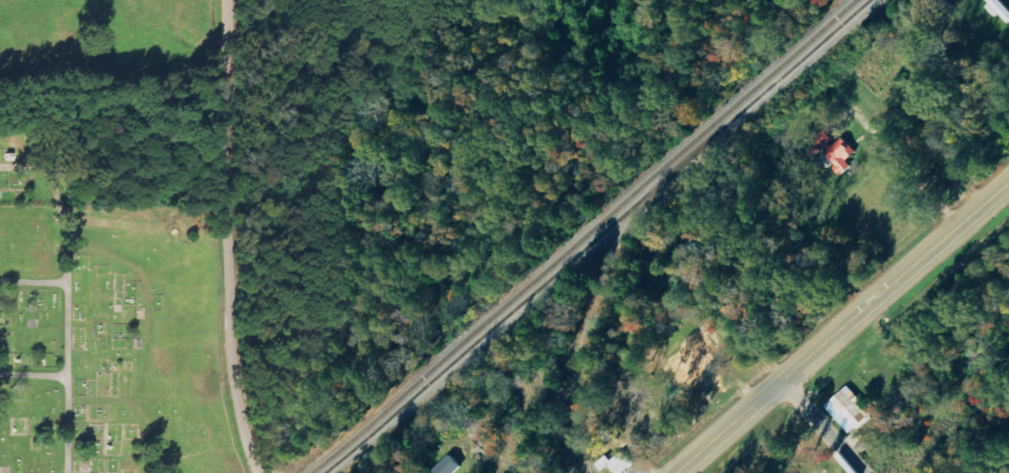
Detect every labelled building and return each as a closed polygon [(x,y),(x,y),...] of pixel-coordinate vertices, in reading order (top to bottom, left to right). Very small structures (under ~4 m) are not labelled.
[(992,4),(988,7),(997,17),(1000,13),(1008,23),(1008,8),(1002,0),(988,0),(992,4)] [(844,136),(836,143),(825,130),(814,139),(844,175),(853,168),(848,161),(858,153),(844,136)] [(851,434),(874,412),(849,386),(826,407),(851,434)] [(615,472),(622,472),(634,463),(623,450),(611,460),(607,455),(596,465),(602,472),(609,466),(615,472)] [(462,467),(450,455),(432,472),(433,472),(456,472),(462,467)]
